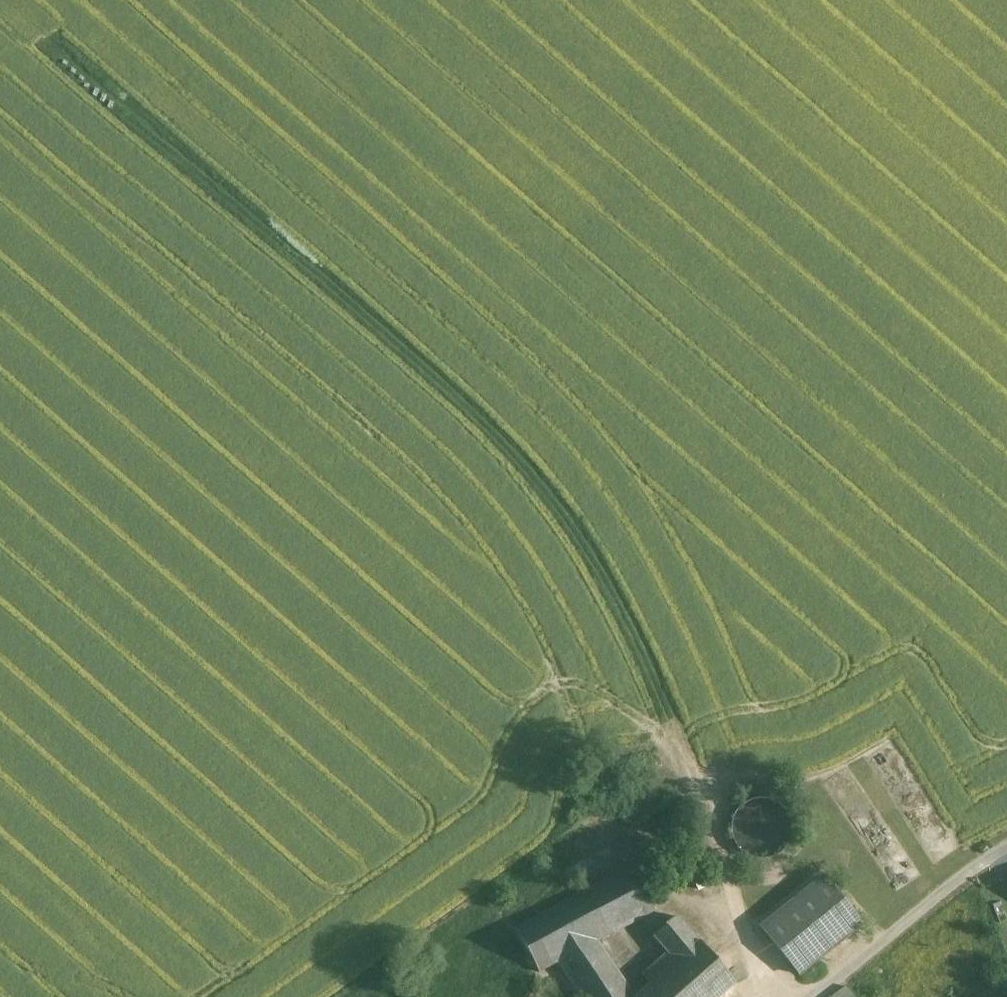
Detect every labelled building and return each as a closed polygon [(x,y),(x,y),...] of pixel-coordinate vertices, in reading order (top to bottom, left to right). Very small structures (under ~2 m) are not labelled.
[(790,840),(793,828),(790,817),(783,807),(773,800),(761,798),(749,800),(739,807),(733,817),(731,829),(733,841),(740,851),(750,857),(762,860),(774,857),(784,850),(790,840)] [(631,867),(514,929),(539,972),(597,941),(656,910),(631,867)] [(861,924),(823,878),(761,928),(799,974),(861,924)] [(642,977),(649,985),(635,996),(721,996),(735,985),(699,942),(697,943),(677,920),(656,938),(674,959),(669,963),(665,957),(642,977)] [(558,962),(581,996),(635,996),(597,941),(558,962)] [(842,988),(831,996),(850,996),(842,988)]
